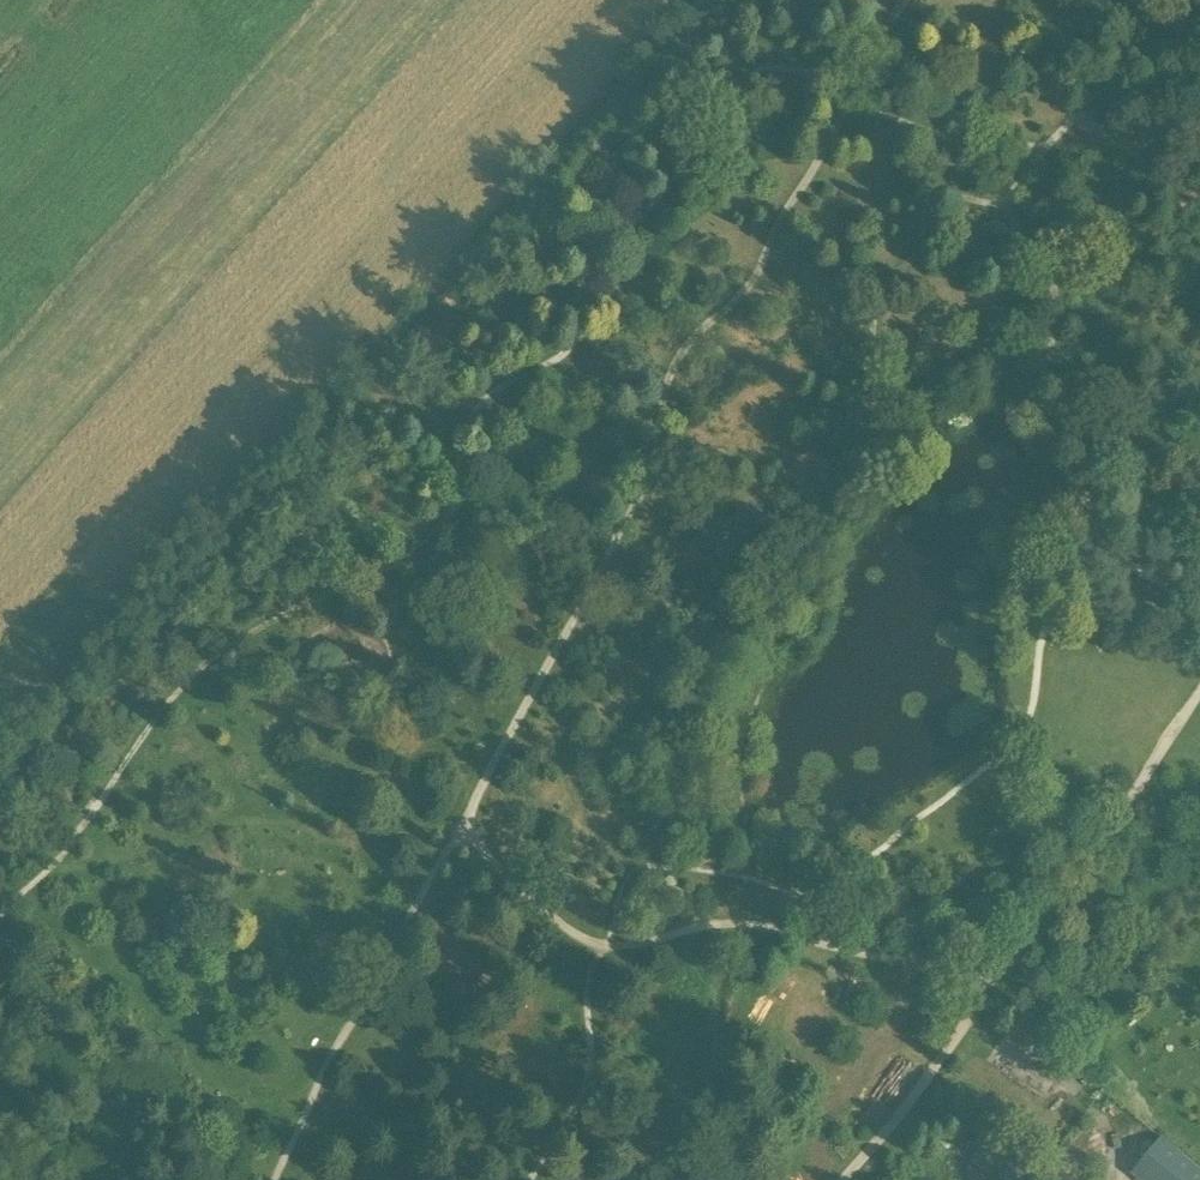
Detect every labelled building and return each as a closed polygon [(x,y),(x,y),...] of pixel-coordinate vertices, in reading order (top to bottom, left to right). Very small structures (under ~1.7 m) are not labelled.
[(1162,1150),(1146,1171),(1158,1179),(1199,1179),(1162,1150)]
